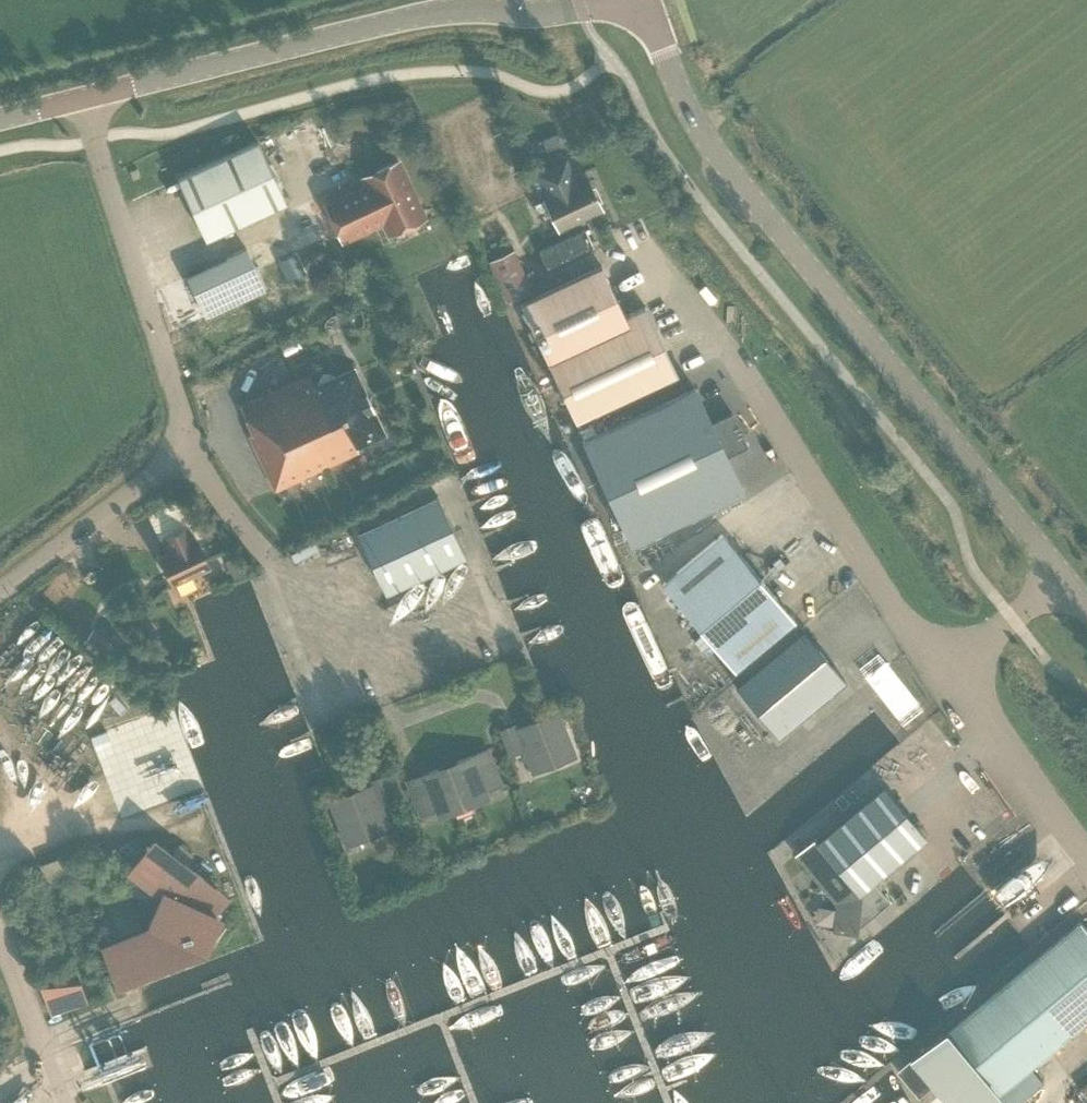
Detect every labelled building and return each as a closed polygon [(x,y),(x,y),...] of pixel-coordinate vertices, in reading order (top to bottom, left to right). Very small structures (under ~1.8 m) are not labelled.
[(558,135),(543,141),(546,151),(562,145),(558,135)] [(206,240),(286,203),(258,143),(178,180),(206,240)] [(400,224),(422,214),(398,163),(376,172),(381,182),(327,207),(343,240),(396,216),(400,224)] [(546,200),(560,229),(600,210),(588,184),(577,189),(565,164),(540,176),(551,198),(546,200)] [(247,250),(187,278),(205,318),(265,290),(247,250)] [(532,291),(514,250),(489,261),(507,302),(532,291)] [(625,317),(602,267),(521,304),(533,331),(529,333),(533,341),(537,339),(575,421),(677,374),(645,307),(625,317)] [(357,448),(385,435),(354,368),(334,378),(332,375),(324,374),(319,381),(320,384),(315,386),(310,375),(240,408),(253,434),(249,436),(275,491),(359,452),(357,448)] [(711,423),(695,389),(584,440),(632,544),(743,492),(727,458),(752,446),(752,444),(748,446),(733,415),(737,413),(737,412),(711,423)] [(455,480),(443,484),(464,542),(476,538),(455,480)] [(437,497),(358,534),(385,593),(465,556),(437,497)] [(170,553),(160,557),(173,585),(210,568),(197,540),(194,541),(188,528),(164,539),(170,553)] [(795,621),(722,534),(662,584),(735,671),(795,621)] [(71,580),(98,571),(90,546),(62,554),(71,580)] [(238,556),(225,562),(234,581),(247,575),(238,556)] [(476,586),(490,630),(508,624),(494,580),(476,586)] [(110,642),(92,629),(81,644),(99,657),(110,642)] [(845,682),(803,631),(736,687),(778,738),(845,682)] [(524,750),(532,773),(576,756),(559,713),(516,730),(514,725),(500,731),(510,756),(524,750)] [(407,781),(420,817),(435,811),(438,818),(489,798),(487,791),(502,785),(488,750),(407,781)] [(347,846),(390,829),(381,806),(395,801),(385,776),(371,781),(373,786),(330,802),(347,846)] [(873,883),(926,839),(884,788),(817,844),(814,841),(796,856),(840,908),(838,933),(854,934),(890,903),(873,883)] [(152,848),(147,847),(133,874),(161,896),(154,928),(107,948),(112,975),(124,974),(135,972),(146,970),(151,968),(156,967),(162,965),(173,961),(183,955),(193,950),(198,946),(200,948),(220,919),(207,914),(221,901),(223,903),(224,902),(220,897),(216,892),(212,888),(207,883),(202,879),(197,875),(192,871),(187,867),(182,864),(177,861),(167,855),(162,853),(157,851),(152,848)] [(910,1060),(913,1062),(930,1083),(947,1102),(995,1102),(1000,1099),(1004,1102),(1018,1102),(1042,1083),(1030,1068),(1086,1020),(1086,931),(1080,923),(946,1035),(944,1032),(910,1060)] [(47,1014),(89,1007),(85,978),(42,985),(47,1014)] [(913,1062),(902,1072),(919,1092),(930,1083),(913,1062)] [(1061,1102),(1086,1102),(1086,1086),(1061,1102)]
